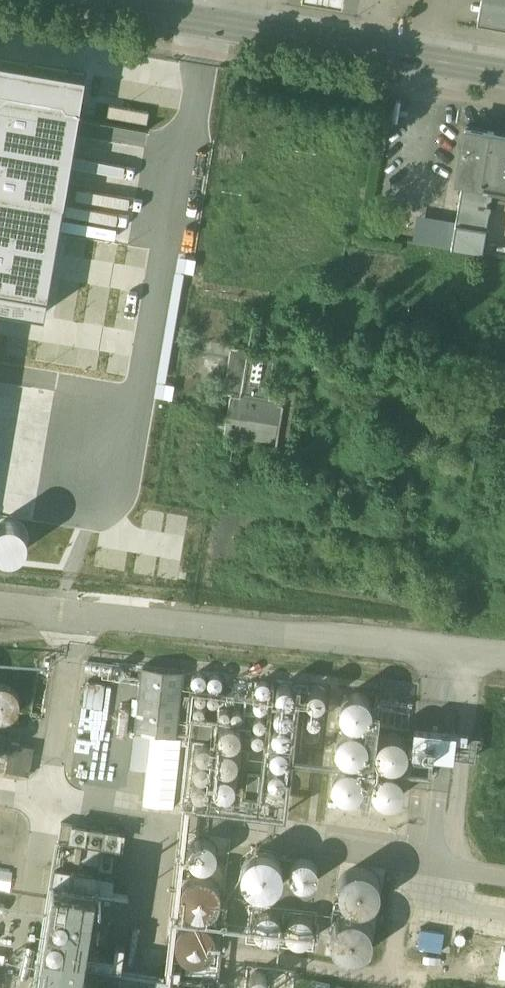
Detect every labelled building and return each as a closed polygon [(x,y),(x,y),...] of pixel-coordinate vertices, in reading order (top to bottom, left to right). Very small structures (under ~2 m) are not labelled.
[(479,22),(504,27),(504,0),(483,0),(479,22)] [(0,59),(0,305),(43,313),(85,73),(0,59)] [(489,130),(489,129),(465,125),(458,170),(458,177),(462,178),(459,197),(459,200),(451,247),(482,252),(490,200),(504,202),(504,133),(489,130)] [(252,357),(246,357),(246,347),(225,346),(224,386),(251,387),(252,357)] [(219,430),(269,437),(275,395),(225,388),(219,430)] [(113,664),(86,661),(85,670),(112,673),(113,664)] [(183,671),(142,667),(135,732),(148,733),(176,736),(183,671)] [(273,694),(275,697),(277,699),(280,700),(283,701),(286,700),(289,698),(291,696),(292,693),(291,689),(290,686),(288,684),(285,683),(282,682),(278,683),(276,685),(274,688),(273,691),(273,694)] [(4,721),(10,719),(15,715),(19,709),(19,702),(18,696),(13,690),(7,687),(0,686),(0,721),(4,721)] [(307,699),(308,702),(310,705),(313,706),(316,706),(319,706),(322,704),(324,701),(325,698),(325,695),(323,692),(321,690),(318,688),(315,688),(312,689),(309,691),(307,693),(306,696),(307,699)] [(351,693),(347,694),(343,697),(340,700),(339,705),(338,709),(339,713),(341,717),(345,720),(349,722),(353,723),(358,722),(362,721),(365,717),(367,714),(368,709),(368,705),(367,701),(364,697),(360,694),(356,693),(351,693)] [(274,715),(275,718),(277,720),(280,722),(283,722),(286,721),(289,720),(291,717),(292,714),(292,711),(290,708),(288,705),(285,704),(282,704),(279,705),(276,706),(274,709),(273,712),(274,715)] [(271,737),(272,740),(275,742),(278,743),(281,744),(284,743),(287,741),(288,738),(289,735),(289,732),(288,729),(285,727),(283,725),(279,725),(276,726),(274,728),(272,730),(271,733),(271,737)] [(219,739),(221,742),(223,744),(226,746),(229,746),(232,745),(235,743),(237,741),(238,738),(237,734),(236,732),(234,729),(231,728),(228,728),(224,728),(222,730),(220,733),(219,736),(219,739)] [(477,735),(414,728),(412,750),(474,757),(477,735)] [(347,729),(342,730),(338,733),(336,736),(334,740),(334,745),(335,749),(337,753),(340,756),(344,758),(349,759),(353,758),(357,756),(361,753),(363,749),(364,745),(364,741),(362,736),(359,733),(355,730),(351,729),(347,729)] [(148,733),(135,732),(132,768),(146,769),(148,733)] [(388,735),(384,736),(380,738),(377,742),(376,746),(375,751),(376,755),(379,759),(382,762),(386,764),(390,765),(395,764),(399,762),(402,759),(404,755),(406,751),(405,746),(404,742),(401,739),(397,736),(393,735),(388,735)] [(194,753),(195,756),(197,759),(200,760),(203,760),(206,760),(209,758),(211,755),(212,752),(212,749),(210,746),(208,744),(205,742),(202,742),(199,743),(196,744),(194,747),(193,750),(194,753)] [(33,747),(10,743),(5,772),(28,776),(33,747)] [(267,757),(269,760),(271,762),(274,764),(277,764),(280,763),(283,762),(285,759),(286,756),(285,753),(284,750),(282,747),(279,746),(276,746),(273,747),(270,748),(268,751),(267,754),(267,757)] [(218,764),(219,767),(222,769),(225,771),(228,771),(231,770),(233,768),(235,766),(236,763),(236,759),(235,756),(232,754),(230,753),(226,752),(223,753),(221,755),(219,758),(218,761),(218,764)] [(192,773),(193,776),(195,778),(198,779),(201,780),(205,779),(207,777),(209,775),(210,771),(210,768),(208,765),(206,763),(203,762),(200,761),(197,762),(194,764),(192,766),(192,770),(192,773)] [(266,777),(267,780),(269,782),(272,783),(275,784),(278,783),(281,781),(283,778),(284,775),(284,772),(282,769),(280,767),(277,765),(274,765),(271,766),(268,768),(266,770),(265,773),(266,777)] [(344,767),(340,768),(336,770),(333,774),(331,778),(331,783),(332,787),(334,791),(338,794),(342,796),(346,797),(351,796),(355,794),(358,791),(360,787),(361,783),(361,778),(359,774),(357,771),(353,768),(349,767),(344,767)] [(384,770),(379,772),(376,774),(373,778),(371,782),(371,786),(372,791),(374,795),(377,798),(381,800),(386,800),(390,800),(394,798),(398,795),(400,791),(401,786),(401,782),(399,778),(396,774),(393,772),(388,770),(384,770)] [(214,790),(215,792),(217,795),(220,796),(223,797),(227,796),(229,794),(231,791),(232,788),(232,785),(230,782),(228,780),(225,778),(222,778),(219,779),(216,781),(214,783),(214,786),(214,790)] [(190,792),(191,795),(194,797),(197,799),(200,799),(203,798),(206,797),(207,794),(208,791),(208,788),(207,785),(204,782),(202,781),(198,781),(195,781),(193,783),(191,786),(190,789),(190,792)] [(73,824),(61,823),(58,840),(70,842),(73,824)] [(83,823),(80,839),(98,843),(93,864),(110,868),(119,832),(83,823)] [(200,838),(195,839),(192,842),(189,845),(187,849),(187,854),(188,858),(190,862),(193,865),(197,867),(202,868),(206,867),(210,865),(214,862),(216,858),(217,854),(217,849),(215,845),(212,842),(208,839),(204,838),(200,838)] [(241,869),(240,875),(241,881),(244,887),(249,891),(255,894),(261,895),(267,893),(273,890),(277,886),(280,880),(280,874),(279,867),(276,862),(271,858),(266,855),(259,854),(253,855),(248,858),(243,863),(241,869)] [(301,860),(296,861),(293,864),(290,867),(288,871),(288,876),(289,880),(291,884),(294,887),(298,889),(303,890),(307,889),(311,887),(315,884),(317,880),(318,876),(318,872),(316,867),(313,864),(309,861),(305,860),(301,860)] [(337,883),(336,889),(338,895),(341,901),(345,905),(351,908),(357,909),(364,907),(369,904),(373,900),(376,894),(377,888),(376,881),(373,876),(368,872),(362,869),(356,868),(350,869),(344,873),(340,877),(337,883)] [(55,870),(36,987),(97,987),(99,975),(118,978),(124,943),(115,942),(113,954),(102,953),(108,914),(124,916),(128,896),(112,894),(114,880),(55,870)] [(181,893),(180,899),(181,905),(184,911),(189,915),(195,918),(201,919),(207,917),(213,914),(217,910),(220,904),(220,898),(219,892),(216,886),(211,882),(206,879),(199,878),(193,880),(188,883),(183,887),(181,893)] [(264,914),(260,915),(256,918),(253,921),(251,926),(251,930),(252,934),(254,938),(258,942),(262,943),(266,944),(271,944),(275,942),(278,939),(280,935),(281,930),(281,926),(279,922),(277,918),(273,916),(269,914),(264,914)] [(297,917),(293,919),(289,921),(286,925),(284,929),(284,933),(285,938),(287,942),(291,945),(295,947),(299,947),(304,947),(308,945),(311,942),(313,938),(314,933),(314,929),(312,925),(310,921),(306,919),(301,917),(297,917)] [(330,932),(329,938),(330,944),(334,950),(338,954),(344,957),(350,958),(356,956),(362,953),(366,949),(369,943),(370,937),(368,931),(365,925),(361,921),(355,918),(349,917),(342,919),(337,922),(333,926),(330,932)] [(175,938),(175,944),(176,950),(179,956),(183,960),(189,963),(195,963),(202,962),(207,959),(211,955),(214,949),(215,943),(214,936),(211,931),(206,927),(200,924),(194,923),(188,924),(182,927),(178,932),(175,938)] [(164,961),(161,987),(172,987),(173,982),(185,983),(188,964),(164,961)]
